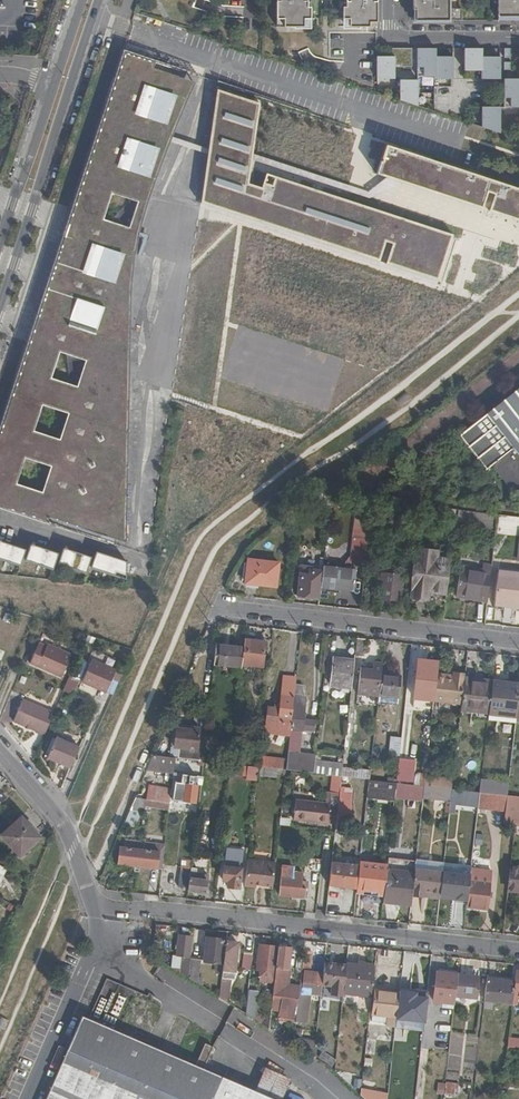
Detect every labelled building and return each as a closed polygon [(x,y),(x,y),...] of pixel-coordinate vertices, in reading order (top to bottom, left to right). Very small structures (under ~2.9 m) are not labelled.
[(277,26),(304,26),(304,18),(311,18),(311,6),(308,6),(308,0),(277,0),(277,26)] [(377,0),(346,0),(346,6),(343,6),(343,18),(350,18),(350,26),(377,26),(377,0)] [(413,21),(424,21),(424,19),(415,19),(415,0),(413,0),(413,21)] [(415,19),(424,19),(463,19),(463,8),(449,8),(449,0),(415,0),(415,19)] [(497,19),(518,19),(518,0),(497,0),(497,19)] [(147,195),(199,70),(200,66),(189,63),(123,41),(0,409),(0,499),(1,496),(6,497),(3,508),(30,517),(36,498),(41,500),(36,514),(42,516),(41,521),(67,529),(69,525),(82,529),(81,534),(95,539),(97,534),(122,541),(128,367),(126,367),(127,351),(97,341),(98,335),(129,345),(135,246),(147,195)] [(395,78),(395,64),(401,64),(401,66),(412,66),(412,47),(389,47),(389,56),(377,56),(377,78),(395,78)] [(453,78),(453,56),(436,56),(436,47),(418,47),(418,76),(435,76),(435,78),(453,78)] [(500,78),(500,56),(483,56),(483,47),(465,47),(465,70),(482,70),(482,78),(500,78)] [(504,78),(504,106),(518,106),(518,78),(504,78)] [(419,105),(419,79),(400,79),(401,99),(419,105)] [(262,103),(219,89),(202,202),(439,281),(454,235),(267,173),(263,188),(250,183),(262,103)] [(500,132),(500,106),(482,106),(482,126),(500,132)] [(387,144),(378,174),(518,221),(518,188),(387,144)] [(194,300),(212,306),(222,276),(229,277),(222,299),(231,302),(240,274),(281,288),(289,265),(247,251),(254,231),(161,200),(144,250),(204,270),(194,300)] [(240,274),(231,302),(273,316),(281,288),(240,274)] [(222,276),(212,306),(219,308),(222,299),(229,277),(222,276)] [(344,321),(329,367),(351,374),(366,329),(344,321)] [(97,341),(127,351),(128,351),(129,345),(98,335),(97,341)] [(194,373),(187,395),(285,429),(300,383),(221,356),(213,380),(194,373)] [(488,414),(487,413),(460,435),(486,469),(491,465),(512,491),(518,485),(518,389),(488,414)] [(320,509),(331,511),(333,494),(322,493),(320,509)] [(36,498),(30,517),(41,521),(42,516),(36,514),(41,500),(36,498)] [(365,575),(374,500),(362,498),(360,513),(358,513),(351,560),(350,560),(346,565),(345,571),(325,569),(324,573),(321,599),(321,600),(328,602),(329,594),(337,595),(338,591),(343,592),(354,593),(356,574),(365,575)] [(69,525),(67,529),(81,534),(82,529),(69,525)] [(16,564),(21,550),(0,543),(0,559),(16,564)] [(24,551),(21,560),(48,568),(54,553),(26,544),(24,551)] [(56,554),(53,563),(81,572),(86,557),(59,548),(56,554)] [(448,594),(452,560),(438,559),(439,552),(419,550),(413,597),(429,599),(430,592),(448,594)] [(114,576),(115,573),(121,575),(122,561),(92,551),(89,558),(87,567),(114,576)] [(452,560),(453,553),(439,552),(438,559),(452,560)] [(405,577),(408,577),(410,555),(404,555),(401,576),(405,577)] [(248,586),(279,588),(282,564),(251,561),(248,586)] [(489,601),(493,566),(485,565),(484,570),(462,568),(458,598),(489,601)] [(321,599),(324,573),(317,572),(318,568),(303,566),(299,598),(321,599)] [(518,608),(518,575),(500,573),(497,601),(515,604),(515,608),(518,608)] [(380,599),(402,602),(405,577),(401,576),(383,574),(380,599)] [(429,602),(446,604),(448,594),(430,592),(429,599),(429,602)] [(368,640),(359,639),(357,656),(366,656),(368,640)] [(246,641),(245,650),(243,667),(264,670),(268,644),(246,641)] [(40,646),(31,666),(63,680),(73,657),(49,647),(48,650),(40,646)] [(245,650),(218,647),(216,666),(224,667),(233,668),(232,674),(232,678),(242,679),(243,667),(245,650)] [(478,652),(469,651),(468,665),(476,666),(478,652)] [(353,689),(356,662),(337,660),(334,687),(353,689)] [(438,677),(439,674),(436,674),(437,662),(419,661),(416,686),(437,688),(438,677)] [(93,662),(83,686),(107,695),(117,672),(93,662)] [(383,675),(384,664),(375,663),(375,669),(362,668),(360,695),(380,697),(380,696),(383,675)] [(62,689),(71,694),(79,680),(69,675),(62,689)] [(403,677),(383,675),(380,696),(401,698),(403,677)] [(455,679),(438,677),(437,688),(436,703),(463,706),(466,678),(455,677),(455,679)] [(297,685),(298,680),(284,678),(281,707),(276,707),(275,710),(269,710),(266,735),(291,738),(295,704),(297,685)] [(478,680),(466,678),(463,706),(462,711),(490,714),(493,685),(478,683),(478,680)] [(494,682),(493,685),(490,714),(518,717),(518,710),(518,685),(494,682)] [(295,704),(307,705),(308,698),(304,697),(305,686),(297,685),(295,704)] [(38,736),(45,739),(55,716),(24,703),(15,725),(38,734),(38,736)] [(307,705),(295,704),(291,738),(287,771),(288,772),(315,775),(317,764),(317,758),(302,756),(305,731),(306,720),(308,706),(307,705)] [(462,711),(462,715),(472,716),(472,720),(489,722),(489,719),(490,714),(462,711)] [(489,719),(518,722),(518,717),(490,714),(489,719)] [(306,720),(305,731),(315,732),(316,722),(306,720)] [(172,747),(178,748),(179,730),(193,731),(194,727),(194,724),(175,721),(172,747)] [(182,748),(181,759),(205,762),(207,739),(201,738),(202,728),(194,727),(193,731),(179,730),(178,748),(182,748)] [(254,748),(256,733),(248,732),(246,747),(254,748)] [(387,754),(399,756),(402,738),(390,736),(387,754)] [(47,763),(71,772),(79,752),(56,743),(47,763)] [(155,756),(148,771),(175,774),(176,769),(177,762),(177,758),(155,756)] [(415,761),(400,759),(398,780),(412,782),(415,761)] [(266,761),(265,769),(279,770),(280,763),(266,761)] [(226,767),(205,764),(204,770),(226,773),(226,770),(226,767)] [(344,767),(317,764),(315,775),(335,777),(343,778),(344,767)] [(244,780),(256,781),(257,767),(246,766),(244,780)] [(372,770),(344,767),(343,778),(371,781),(372,770)] [(259,776),(278,778),(279,770),(265,769),(260,768),(259,776)] [(183,803),(197,805),(199,786),(201,777),(197,777),(187,775),(184,775),(183,785),(176,784),(174,800),(184,800),(183,803)] [(427,776),(426,787),(430,787),(454,790),(455,779),(427,776)] [(334,790),(341,791),(343,778),(335,777),(334,790)] [(370,789),(386,790),(387,782),(371,781),(370,789)] [(386,790),(397,792),(398,784),(397,784),(387,782),(386,790)] [(397,797),(424,800),(424,797),(426,787),(398,784),(397,792),(397,797)] [(426,787),(424,797),(452,801),(454,790),(430,787),(426,787)] [(160,803),(169,804),(172,805),(173,790),(160,788),(159,796),(161,796),(160,803)] [(452,801),(479,804),(481,793),(473,792),(454,790),(452,801)] [(337,826),(341,794),(332,793),(331,802),(297,798),(294,821),(337,826)] [(479,809),(507,812),(509,796),(502,795),(481,793),(479,804),(479,809)] [(506,824),(517,825),(518,825),(518,806),(515,806),(516,796),(509,796),(507,812),(506,824)] [(136,799),(130,812),(135,813),(142,814),(144,810),(145,810),(146,807),(152,808),(153,802),(136,799)] [(153,802),(152,808),(167,811),(169,804),(160,803),(153,802)] [(130,812),(126,821),(131,823),(135,813),(130,812)] [(21,816),(1,834),(19,855),(39,837),(21,816)] [(118,865),(141,868),(146,844),(126,842),(126,849),(121,849),(118,865)] [(146,844),(141,868),(156,870),(152,874),(151,884),(162,886),(165,863),(159,862),(161,846),(146,844)] [(228,882),(227,886),(229,887),(229,888),(241,889),(244,869),(246,851),(228,849),(226,866),(224,882),(228,882)] [(274,888),(277,864),(271,863),(272,855),(255,853),(255,861),(249,860),(246,888),(257,889),(258,886),(274,888)] [(329,888),(358,890),(358,889),(360,867),(332,864),(329,888)] [(374,894),(385,895),(387,875),(388,867),(360,864),(360,867),(358,889),(374,891),(374,894)] [(509,890),(518,891),(518,869),(511,868),(509,890)] [(415,878),(412,897),(424,898),(425,893),(441,895),(444,873),(416,870),(415,878)] [(189,889),(190,880),(191,873),(181,872),(179,888),(189,889)] [(189,889),(189,893),(208,895),(210,882),(211,875),(191,873),(190,880),(189,889)] [(400,910),(411,911),(412,897),(415,878),(387,875),(385,895),(384,906),(392,907),(400,908),(400,910)] [(470,876),(467,907),(489,909),(492,883),(481,882),(482,878),(470,876)] [(303,878),(296,877),(295,880),(282,879),(280,898),(305,901),(306,891),(302,890),(303,881),(303,878)] [(444,901),(465,904),(467,883),(446,880),(444,901)] [(440,904),(438,919),(448,920),(450,905),(440,904)] [(187,958),(185,975),(191,979),(193,960),(196,938),(182,937),(180,957),(187,958)] [(229,943),(229,941),(211,939),(208,962),(209,963),(226,965),(229,943)] [(241,945),(229,943),(226,965),(222,998),(231,1004),(234,981),(237,981),(241,945)] [(255,960),(257,944),(248,943),(246,959),(255,960)] [(279,970),(281,949),(262,947),(259,972),(263,972),(262,982),(277,984),(279,970)] [(290,971),(293,948),(283,947),(280,970),(290,971)] [(314,954),(306,953),(305,959),(305,963),(314,963),(314,954)] [(245,971),(253,972),(255,960),(246,959),(245,971)] [(209,963),(208,962),(193,960),(191,979),(200,984),(201,979),(202,967),(209,968),(209,963)] [(346,995),(349,967),(327,964),(325,975),(324,986),(334,987),(333,996),(345,998),(346,995)] [(373,998),(376,967),(360,965),(360,969),(349,967),(346,995),(373,998)] [(414,967),(404,965),(402,983),(412,984),(414,967)] [(288,988),(290,971),(280,970),(277,996),(283,997),(289,997),(288,1009),(287,1017),(299,1018),(299,1017),(302,991),(302,990),(288,988)] [(302,991),(299,1017),(308,1018),(311,989),(324,990),(324,988),(324,986),(325,975),(307,973),(305,985),(306,985),(305,991),(302,991)] [(456,997),(458,975),(440,973),(436,1003),(455,1006),(456,997)] [(471,977),(458,975),(456,997),(478,999),(480,983),(471,981),(471,977)] [(514,998),(516,983),(488,980),(485,1008),(492,1009),(493,1002),(513,1004),(514,998)] [(251,991),(248,1014),(257,1020),(258,1015),(260,992),(251,991)] [(399,1016),(400,1000),(401,995),(375,992),(373,1015),(374,1015),(389,1017),(389,1025),(388,1028),(397,1028),(399,1016)] [(426,1030),(430,993),(419,992),(418,1003),(400,1000),(399,1016),(404,1017),(404,1021),(415,1023),(415,1029),(426,1030)] [(276,996),(274,1008),(282,1009),(283,997),(277,996),(276,996)] [(257,1020),(272,1029),(272,1024),(258,1015),(257,1020)] [(373,1023),(389,1025),(389,1017),(374,1015),(373,1023)] [(0,1016),(0,1027),(6,1029),(10,1020),(0,1016)] [(257,1092),(206,1071),(216,1048),(208,1044),(198,1067),(83,1018),(49,1098),(273,1098),(257,1092)] [(317,1055),(319,1037),(297,1035),(296,1044),(317,1055)] [(509,1040),(508,1048),(518,1049),(518,1041),(509,1040)] [(337,1072),(338,1062),(325,1052),(320,1058),(337,1072)] [(257,1092),(273,1098),(285,1098),(293,1081),(267,1069),(257,1092)] [(448,1093),(457,1094),(458,1085),(449,1084),(448,1093)]
